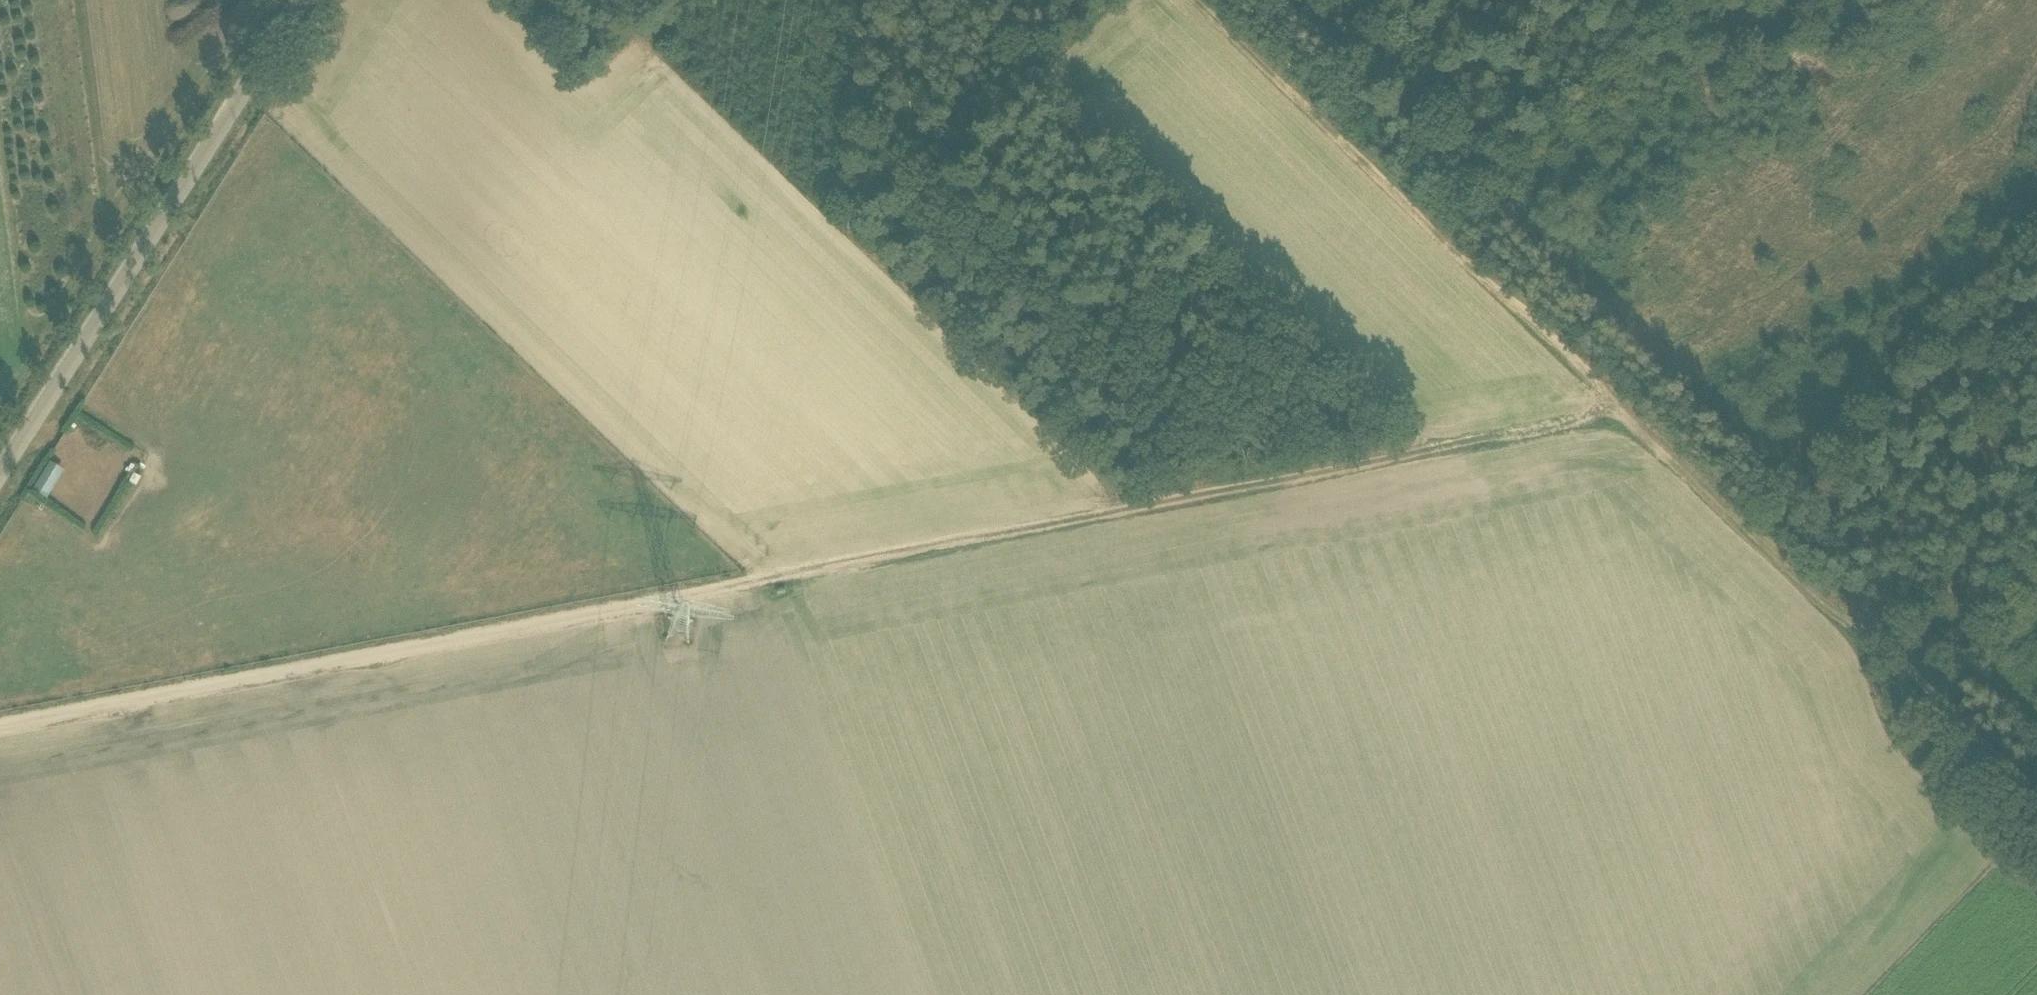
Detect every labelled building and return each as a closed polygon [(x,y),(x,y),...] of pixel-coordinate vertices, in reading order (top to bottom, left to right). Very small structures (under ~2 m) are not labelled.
[(33,488),(48,497),(65,470),(50,461),(33,488)]
